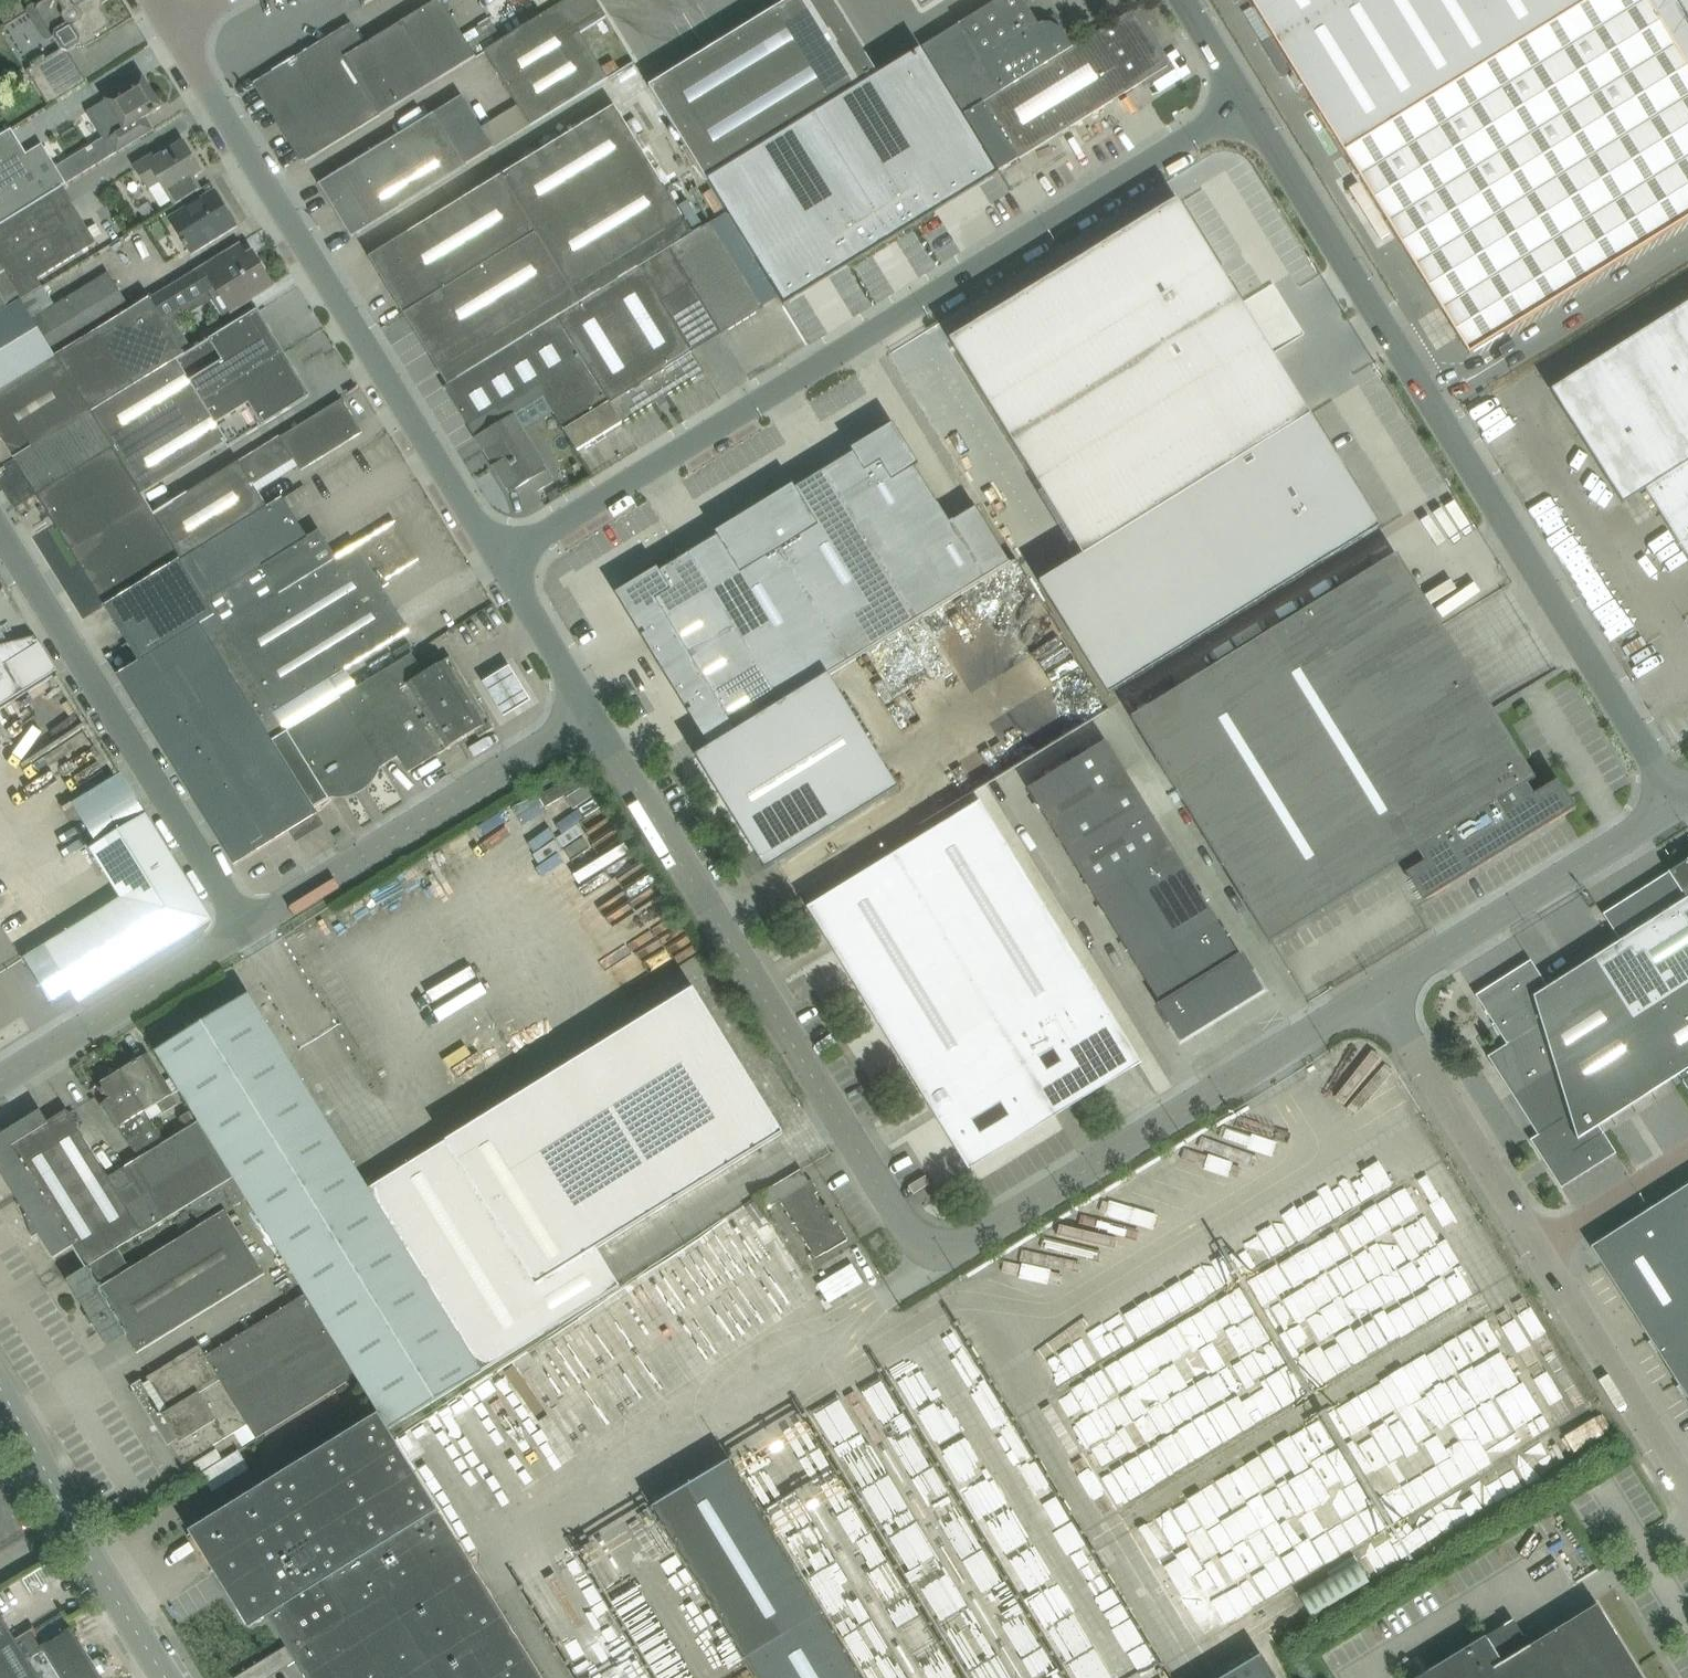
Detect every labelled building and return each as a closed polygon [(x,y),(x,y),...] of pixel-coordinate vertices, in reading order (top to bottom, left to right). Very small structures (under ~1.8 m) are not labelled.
[(47,108),(89,82),(70,52),(82,44),(87,45),(87,46),(95,41),(94,40),(96,36),(108,28),(108,27),(109,22),(110,21),(97,0),(47,0),(37,6),(35,13),(58,51),(24,72),(47,108)] [(306,162),(477,57),(442,0),(439,0),(366,45),(354,26),(259,85),(306,162)] [(352,236),(371,224),(467,166),(608,79),(580,34),(607,17),(597,0),(567,0),(485,51),(486,52),(520,106),(484,129),(463,96),(320,184),(352,236)] [(503,33),(556,0),(482,0),(503,33)] [(649,86),(707,180),(879,74),(867,54),(867,55),(833,0),(789,0),(757,19),(649,86)] [(923,8),(936,0),(918,0),(923,8)] [(923,47),(964,113),(983,101),(999,90),(1072,44),(1063,29),(1051,23),(1043,23),(1040,26),(1024,0),(999,0),(923,47)] [(1345,154),(1346,154),(1470,355),(1687,220),(1687,65),(1648,0),(1250,0),(1345,154)] [(983,101),(962,114),(988,153),(1000,171),(1019,160),(1169,67),(1134,10),(1074,47),(1072,44),(999,90),(983,101)] [(467,33),(477,53),(504,40),(493,19),(467,33)] [(879,74),(707,180),(785,306),(790,302),(849,266),(893,240),(936,213),(994,177),(1000,174),(985,150),(983,148),(962,114),(922,48),(879,74)] [(105,101),(88,111),(98,127),(115,155),(128,146),(147,135),(155,130),(147,117),(152,113),(153,115),(157,112),(157,111),(163,107),(144,77),(125,88),(105,101)] [(616,106),(370,257),(405,314),(537,232),(581,303),(691,234),(616,106)] [(61,185),(65,183),(42,146),(28,155),(12,129),(0,137),(0,222),(61,185)] [(160,184),(174,207),(202,189),(194,177),(203,171),(184,141),(155,160),(153,156),(135,167),(149,190),(160,184)] [(0,222),(0,266),(21,300),(42,286),(38,279),(97,242),(61,185),(0,222)] [(216,193),(197,204),(171,221),(191,253),(236,225),(216,193)] [(1179,199),(950,340),(1083,556),(1312,415),(1179,199)] [(581,303),(557,318),(609,404),(621,424),(705,372),(693,352),(662,302),(691,284),(722,334),(765,308),(763,306),(777,297),(727,215),(717,221),(716,219),(691,234),(581,303)] [(537,232),(405,314),(440,371),(449,385),(557,318),(581,303),(537,232)] [(192,273),(151,298),(169,327),(176,323),(213,300),(223,316),(235,309),(273,285),(253,253),(249,256),(229,268),(221,256),(220,255),(203,266),(192,273)] [(21,300),(0,266),(0,313),(21,300)] [(132,310),(123,295),(107,271),(32,318),(57,356),(95,333),(132,310)] [(95,333),(129,389),(186,355),(151,298),(132,310),(95,333)] [(57,357),(57,356),(32,318),(21,300),(0,313),(0,392),(57,357)] [(1570,378),(1551,390),(1623,504),(1646,489),(1687,555),(1687,304),(1570,378)] [(92,413),(114,448),(141,495),(143,494),(160,484),(151,469),(201,438),(210,453),(226,443),(228,447),(311,396),(258,310),(186,355),(129,389),(92,413)] [(449,385),(445,387),(477,439),(482,436),(515,417),(545,398),(566,431),(578,451),(621,424),(609,404),(557,318),(449,385)] [(129,389),(95,333),(57,356),(57,357),(0,392),(0,434),(16,460),(92,413),(129,389)] [(1495,396),(1471,410),(1507,469),(1530,455),(1495,396)] [(281,436),(240,461),(254,484),(294,459),(302,471),(363,432),(343,399),(282,437),(281,436)] [(38,495),(114,448),(92,413),(16,460),(38,495)] [(1083,556),(1040,582),(1110,695),(1381,528),(1312,415),(1083,556)] [(482,436),(477,439),(485,452),(510,493),(530,480),(537,492),(555,481),(548,469),(515,417),(482,436)] [(658,567),(616,593),(642,636),(645,634),(647,637),(644,639),(686,708),(689,706),(691,709),(688,711),(710,748),(714,746),(1011,563),(976,506),(950,522),(916,467),(920,465),(894,423),(851,449),(853,452),(796,487),(794,484),(716,532),(718,535),(660,571),(658,567)] [(149,504),(143,494),(141,495),(114,448),(38,495),(72,551),(149,504)] [(268,507),(254,484),(240,461),(188,493),(188,492),(154,513),(152,514),(181,561),(268,507)] [(268,507),(181,561),(208,604),(223,629),(338,558),(323,534),(321,530),(309,538),(284,497),(268,507)] [(72,551),(107,607),(181,561),(152,514),(154,513),(149,504),(72,551)] [(338,558),(223,629),(275,714),(347,669),(391,642),(410,631),(407,626),(408,625),(397,608),(433,586),(394,524),(338,558)] [(1498,717),(1436,617),(1398,555),(1132,718),(1271,943),(1419,852),(1425,862),(1417,867),(1435,896),(1566,815),(1548,787),(1534,795),(1528,785),(1536,780),(1498,717)] [(223,629),(181,561),(107,607),(140,662),(118,675),(230,856),(239,851),(245,860),(319,814),(315,808),(328,800),(285,730),(272,738),(262,722),(275,714),(223,629)] [(58,671),(39,640),(37,641),(39,644),(5,665),(0,657),(0,707),(58,671)] [(357,686),(340,696),(381,764),(397,754),(409,773),(476,732),(479,738),(495,728),(451,657),(442,663),(442,664),(425,674),(413,654),(357,686)] [(534,701),(513,667),(486,684),(506,718),(534,701)] [(829,675),(697,756),(755,850),(767,869),(778,863),(778,862),(899,788),(829,675)] [(381,764),(340,696),(285,730),(328,800),(335,797),(345,799),(356,798),(367,793),(375,785),(380,775),(381,764)] [(1239,955),(1129,777),(1106,740),(1028,789),(1161,1003),(1158,1005),(1182,1042),(1265,991),(1242,953),(1239,955)] [(1049,1104),(1135,1052),(981,802),(808,908),(824,933),(825,932),(835,947),(833,948),(926,1098),(947,1086),(957,1104),(937,1116),(970,1170),(972,1168),(971,1166),(1055,1114),(1049,1104)] [(72,930),(24,960),(51,1003),(72,990),(79,1001),(105,985),(157,953),(212,919),(147,814),(97,845),(92,848),(123,899),(72,930)] [(239,851),(230,856),(236,866),(245,860),(239,851)] [(1680,863),(1681,865),(1672,871),(1672,870),(1604,914),(1621,941),(1595,958),(1634,1019),(1687,984),(1687,857),(1680,863)] [(378,971),(423,940),(417,930),(371,962),(378,971)] [(1595,958),(1549,987),(1531,960),(1476,996),(1507,1044),(1488,1057),(1513,1096),(1614,1032),(1634,1019),(1595,958)] [(1634,1019),(1614,1032),(1652,1092),(1678,1076),(1687,1091),(1687,984),(1634,1019)] [(249,994),(157,1051),(390,1429),(482,1372),(482,1371),(620,1286),(597,1249),(784,1133),(695,989),(370,1189),(249,994)] [(1531,1140),(1543,1159),(1562,1189),(1617,1153),(1600,1126),(1652,1092),(1614,1032),(1513,1096),(1538,1135),(1531,1140)] [(148,1055),(140,1059),(140,1058),(133,1062),(133,1063),(120,1072),(145,1111),(158,1103),(164,1113),(178,1104),(148,1055)] [(145,1111),(120,1072),(99,1085),(102,1089),(100,1090),(103,1095),(105,1094),(108,1100),(103,1103),(125,1138),(140,1158),(164,1143),(151,1121),(145,1111)] [(178,1117),(186,1130),(200,1122),(192,1109),(178,1117)] [(87,1267),(118,1248),(189,1204),(233,1176),(200,1122),(186,1130),(164,1143),(140,1158),(109,1178),(78,1128),(79,1128),(68,1110),(49,1122),(41,1110),(0,1135),(0,1170),(55,1258),(73,1247),(86,1268),(87,1268),(87,1267)] [(810,1182),(803,1171),(802,1170),(758,1197),(766,1210),(781,1201),(817,1258),(826,1252),(827,1253),(848,1240),(838,1222),(836,1218),(835,1218),(831,1211),(827,1213),(816,1194),(819,1192),(812,1180),(810,1182)] [(236,1206),(247,1199),(233,1176),(189,1204),(197,1217),(230,1197),(236,1206)] [(1648,1211),(1687,1273),(1687,1186),(1648,1211)] [(86,1268),(68,1279),(108,1343),(125,1332),(138,1353),(157,1342),(263,1274),(225,1211),(131,1269),(118,1248),(87,1267),(87,1268),(86,1268)] [(1602,1263),(1647,1334),(1687,1308),(1687,1273),(1648,1211),(1591,1247),(1602,1263)] [(1142,1292),(1190,1266),(1185,1257),(1137,1284),(1142,1292)] [(1470,1290),(1456,1260),(1438,1269),(1452,1299),(1470,1290)] [(1336,1370),(1434,1312),(1416,1281),(1394,1295),(1397,1301),(1380,1312),(1376,1304),(1368,1309),(1361,1299),(1357,1302),(1364,1314),(1352,1321),(1354,1324),(1342,1331),(1347,1339),(1325,1352),(1336,1370)] [(1149,1478),(1296,1408),(1280,1376),(1275,1378),(1261,1348),(1273,1342),(1250,1293),(1150,1340),(1145,1330),(1160,1323),(1155,1311),(1153,1312),(1149,1303),(1047,1352),(1064,1386),(1056,1390),(1086,1452),(1127,1433),(1149,1478)] [(207,1356),(201,1346),(148,1378),(150,1381),(145,1384),(142,1380),(136,1383),(159,1421),(157,1422),(162,1429),(164,1428),(172,1441),(167,1444),(168,1446),(170,1445),(183,1465),(249,1425),(257,1439),(358,1377),(307,1295),(207,1356)] [(1647,1334),(1676,1379),(1687,1371),(1687,1308),(1647,1334)] [(1498,1366),(1497,1325),(1495,1325),(1339,1408),(1360,1448),(1384,1435),(1396,1435),(1370,1449),(1370,1465),(1377,1478),(1377,1490),(1364,1497),(1364,1488),(1356,1473),(1356,1462),(1341,1462),(1332,1446),(1332,1438),(1327,1429),(1136,1530),(1181,1616),(1182,1628),(1199,1628),(1198,1626),(1555,1438),(1517,1366),(1498,1366)] [(1676,1379),(1687,1399),(1687,1371),(1676,1379)] [(261,1620),(268,1615),(308,1677),(543,1677),(441,1510),(379,1414),(190,1531),(242,1616),(244,1618),(245,1619),(247,1620),(249,1621),(251,1622),(253,1622),(255,1622),(257,1622),(259,1621),(261,1620)] [(201,1474),(213,1493),(251,1469),(239,1451),(201,1474)] [(821,1614),(823,1613),(821,1611),(809,1593),(727,1461),(652,1508),(746,1661),(757,1677),(861,1677),(821,1614)] [(1357,1561),(1300,1596),(1313,1617),(1370,1582),(1357,1561)] [(1279,1603),(1288,1626),(1306,1619),(1296,1596),(1279,1603)] [(1598,1605),(1503,1663),(1486,1636),(1419,1677),(1643,1677),(1598,1605)] [(30,1661),(0,1613),(0,1677),(40,1677),(30,1661)] [(17,1640),(30,1661),(40,1677),(103,1677),(101,1676),(106,1673),(108,1670),(109,1668),(110,1664),(109,1661),(107,1659),(104,1658),(101,1658),(98,1659),(93,1662),(92,1662),(72,1628),(43,1646),(33,1630),(17,1640)] [(293,1667),(287,1651),(236,1671),(239,1677),(264,1677),(293,1667)] [(1263,1654),(1262,1654),(1262,1655),(1224,1677),(1277,1677),(1263,1654)]
